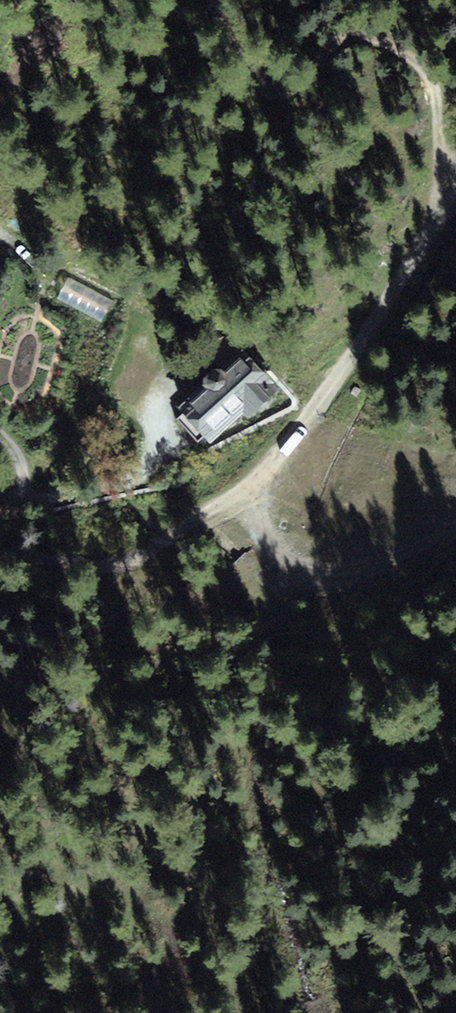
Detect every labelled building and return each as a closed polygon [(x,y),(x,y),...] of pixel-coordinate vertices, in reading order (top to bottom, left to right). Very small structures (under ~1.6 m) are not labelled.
[(57,294),(102,318),(114,296),(69,271),(57,294)] [(242,346),(177,406),(211,442),(243,412),(248,418),(280,387),(242,346)]
